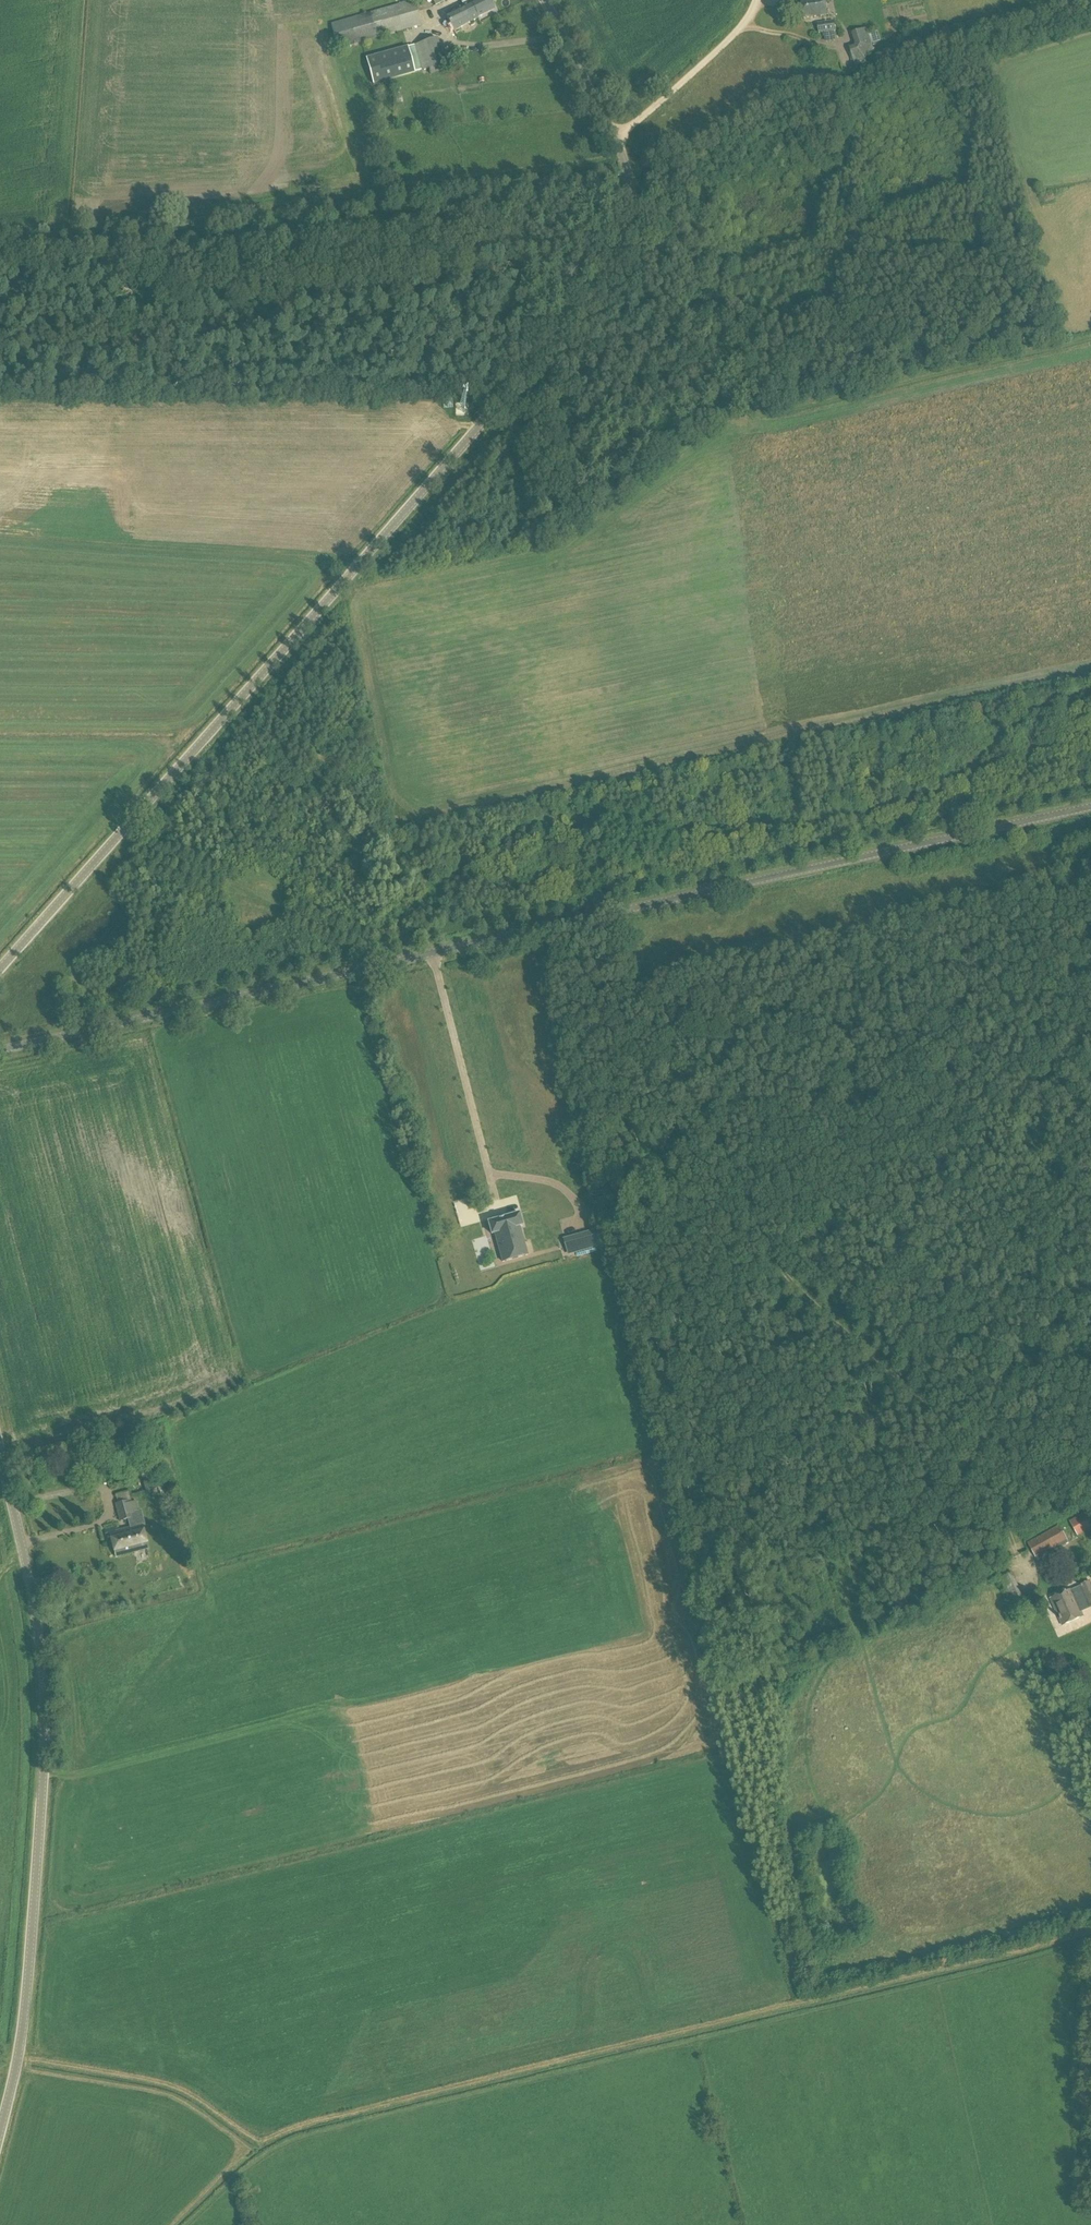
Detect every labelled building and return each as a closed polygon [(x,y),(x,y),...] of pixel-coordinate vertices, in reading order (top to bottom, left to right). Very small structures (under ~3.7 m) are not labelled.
[(454,32),(478,19),(478,18),(494,10),(489,0),(478,0),(471,4),(470,3),(445,15),(454,32)] [(804,18),(827,15),(825,0),(802,0),(804,18)] [(332,25),(339,49),(422,26),(415,1),(332,25)] [(818,24),(819,32),(836,30),(834,21),(818,24)] [(851,47),(855,62),(867,58),(873,46),(868,29),(853,33),(857,45),(851,47)] [(831,46),(840,45),(838,32),(829,33),(831,46)] [(446,39),(435,39),(435,58),(426,58),(426,67),(445,68),(446,39)] [(366,59),(374,85),(416,73),(408,47),(366,59)] [(385,93),(383,86),(374,88),(376,96),(385,93)] [(519,1214),(488,1223),(492,1235),(494,1234),(503,1262),(528,1255),(520,1227),(523,1226),(519,1214)] [(588,1238),(575,1242),(578,1253),(590,1250),(588,1238)] [(113,1446),(112,1441),(111,1438),(105,1440),(105,1443),(107,1448),(113,1446)] [(142,1525),(139,1525),(132,1501),(128,1502),(128,1501),(116,1504),(122,1530),(109,1533),(116,1557),(148,1549),(142,1525)] [(1077,1534),(1090,1527),(1090,1509),(1070,1521),(1077,1534)] [(1029,1544),(1036,1557),(1067,1540),(1060,1526),(1029,1544)] [(1001,1578),(1013,1605),(1025,1600),(1013,1573),(1001,1578)] [(1063,1625),(1083,1616),(1080,1608),(1090,1604),(1090,1605),(1090,1604),(1090,1583),(1090,1582),(1082,1586),(1085,1593),(1074,1597),(1071,1590),(1051,1599),(1063,1625)]
